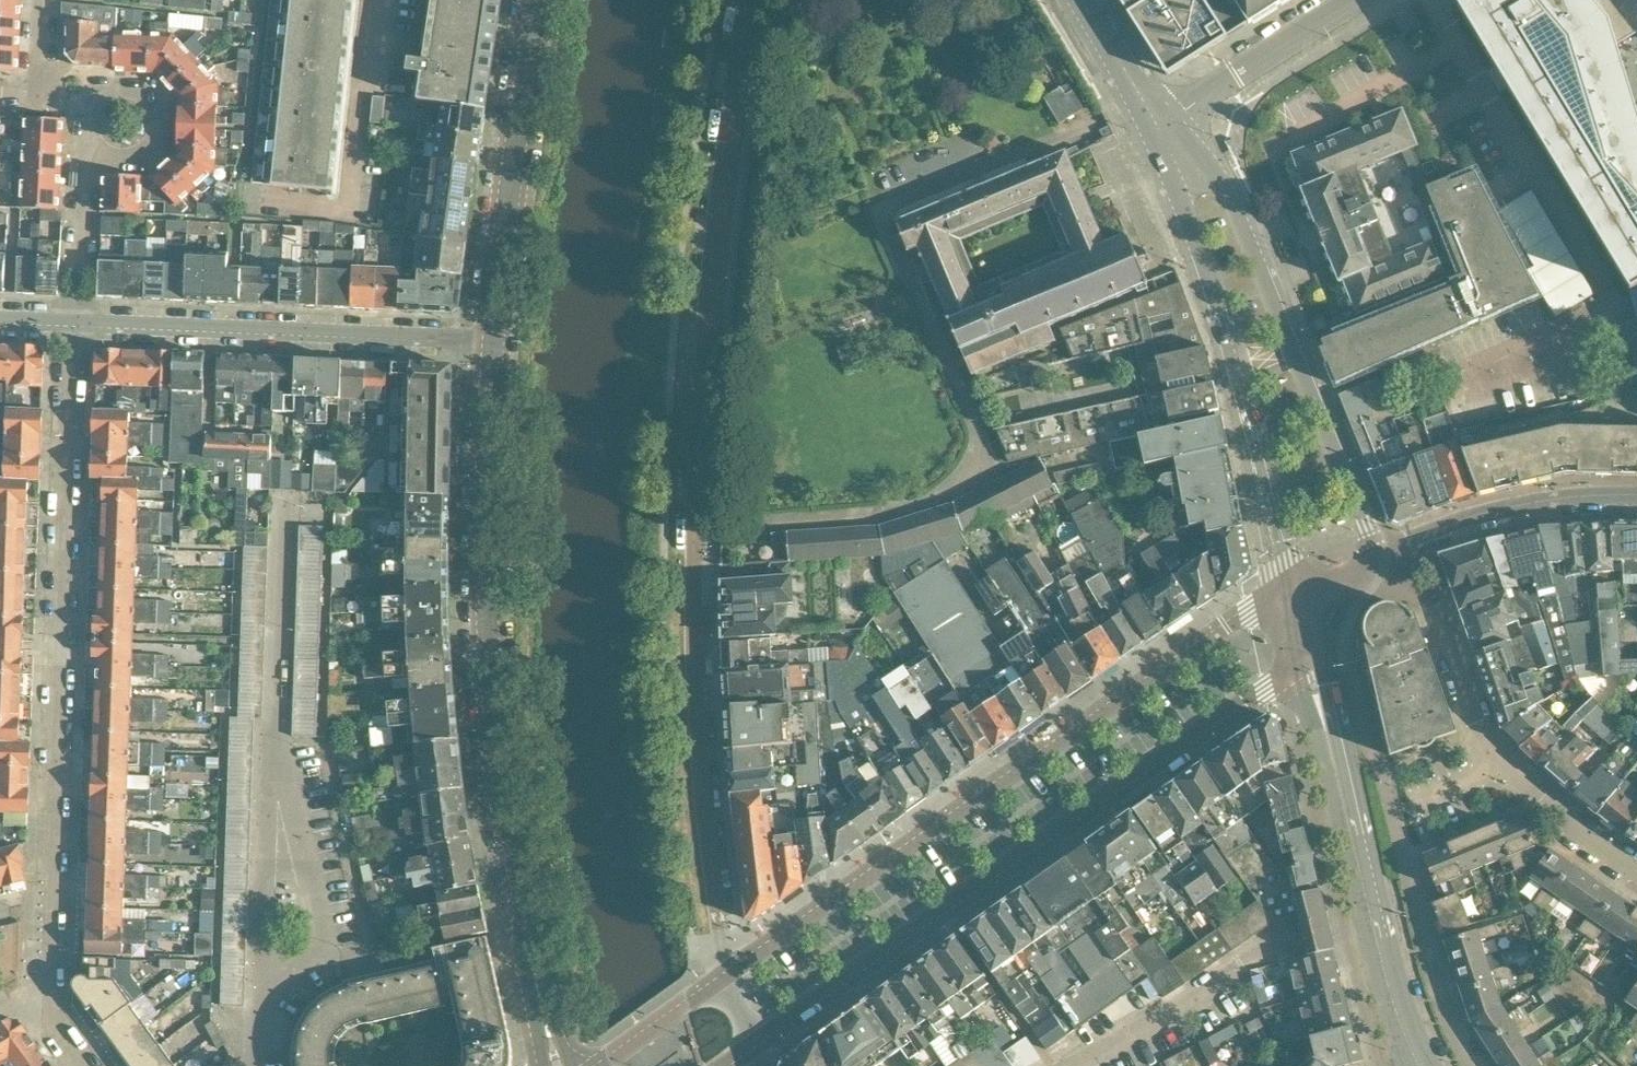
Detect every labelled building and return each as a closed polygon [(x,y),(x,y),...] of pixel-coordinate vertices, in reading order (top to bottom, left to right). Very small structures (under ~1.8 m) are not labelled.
[(21,0),(0,0),(0,16),(21,17),(21,0)] [(206,0),(189,0),(188,8),(205,10),(206,0)] [(224,0),(213,0),(212,10),(223,11),(224,0)] [(290,187),(322,190),(339,192),(359,0),(271,0),(252,183),(290,187)] [(499,17),(502,0),(431,0),(427,21),(424,21),(424,22),(427,22),(424,47),(420,46),(420,48),(421,48),(419,60),(409,59),(407,72),(420,74),(416,98),(412,97),(412,99),(423,101),(486,110),(499,17)] [(1167,75),(1228,37),(1227,36),(1250,22),(1236,0),(1120,0),(1167,75)] [(1286,0),(1236,0),(1250,22),(1250,23),(1286,0)] [(1636,33),(1636,0),(1596,0),(1591,3),(1589,0),(1464,0),(1457,5),(1630,292),(1636,319),(1636,318),(1636,119),(1614,47),(1636,33)] [(114,67),(115,33),(117,33),(117,31),(118,7),(64,3),(62,22),(68,23),(66,55),(75,66),(114,67)] [(131,72),(134,9),(127,8),(126,23),(127,23),(128,31),(117,31),(117,33),(115,33),(114,67),(113,71),(131,72)] [(1419,26),(1410,8),(1395,16),(1405,34),(1419,26)] [(149,72),(151,32),(140,32),(141,24),(143,24),(143,10),(134,9),(131,72),(149,72)] [(240,24),(241,12),(230,11),(229,23),(240,24)] [(251,25),(252,12),(241,12),(240,24),(251,25)] [(193,15),(192,26),(201,27),(202,15),(193,15)] [(223,29),(224,17),(213,16),(202,15),(201,27),(212,28),(223,29)] [(21,17),(0,16),(0,34),(20,35),(21,17)] [(156,73),(185,45),(184,44),(173,33),(170,33),(170,22),(152,21),(151,32),(149,72),(156,73)] [(20,35),(0,34),(0,53),(19,53),(20,35)] [(168,85),(196,58),(188,49),(195,43),(191,38),(184,44),(185,45),(156,73),(168,85)] [(240,48),(239,59),(250,60),(251,49),(240,48)] [(19,53),(0,53),(0,71),(18,71),(19,53)] [(180,98),(208,71),(215,65),(211,61),(204,66),(196,58),(168,85),(180,98)] [(249,71),(250,60),(239,59),(239,71),(249,71)] [(229,105),(230,87),(219,87),(219,83),(208,71),(180,98),(180,103),(218,105),(229,105)] [(1084,108),(1068,82),(1044,97),(1060,123),(1084,108)] [(383,124),(386,98),(373,96),(371,122),(383,124)] [(482,137),(486,110),(423,101),(422,109),(414,108),(412,119),(421,120),(420,128),(482,137)] [(217,130),(217,124),(227,124),(227,116),(218,116),(218,105),(180,103),(179,129),(217,130)] [(1402,110),(1399,111),(1295,153),(1294,153),(1292,154),(1293,156),(1294,156),(1307,189),(1304,190),(1304,188),(1302,189),(1317,226),(1316,226),(1324,247),(1325,246),(1339,279),(1338,280),(1339,282),(1342,281),(1342,280),(1343,280),(1357,314),(1363,312),(1368,323),(1322,341),(1325,347),(1320,349),(1326,365),(1328,364),(1336,384),(1432,344),(1538,296),(1475,173),(1473,174),(1450,182),(1448,179),(1428,187),(1412,147),(1416,145),(1402,110)] [(245,124),(245,113),(233,112),(233,123),(245,124)] [(63,138),(64,119),(26,118),(25,129),(15,128),(15,135),(63,138)] [(479,164),(482,137),(420,128),(418,139),(425,140),(423,157),(479,164)] [(217,147),(217,136),(226,136),(227,131),(217,130),(179,129),(178,147),(216,149),(217,147)] [(244,141),(243,130),(232,130),(232,148),(240,148),(244,141)] [(62,156),(63,138),(15,135),(15,141),(25,142),(24,154),(62,156)] [(227,165),(228,149),(228,147),(217,147),(216,149),(178,147),(178,152),(203,180),(216,169),(216,165),(227,165)] [(923,284),(932,280),(972,376),(1055,341),(1049,323),(1136,287),(1137,291),(1148,287),(1146,283),(1147,282),(1140,265),(1150,261),(1145,249),(1134,253),(1127,235),(1105,244),(1068,155),(1066,151),(896,222),(908,252),(919,247),(925,264),(916,268),(923,284)] [(203,180),(178,152),(164,165),(189,193),(198,185),(205,191),(210,186),(203,180)] [(61,173),(62,156),(24,154),(24,165),(14,164),(13,170),(61,173)] [(475,191),(479,164),(423,157),(422,168),(414,167),(413,183),(475,191)] [(189,193),(164,165),(151,177),(157,183),(168,196),(183,212),(183,211),(188,206),(182,199),(189,193)] [(13,170),(12,188),(60,191),(61,173),(13,170)] [(144,189),(145,177),(104,175),(103,194),(168,196),(157,183),(154,189),(144,189)] [(227,192),(230,182),(219,178),(216,189),(227,192)] [(472,217),(475,191),(413,183),(411,193),(419,195),(416,210),(472,217)] [(58,209),(60,191),(12,188),(12,194),(22,195),(21,207),(43,208),(58,209)] [(141,212),(141,200),(165,202),(165,213),(183,214),(183,212),(168,196),(103,194),(102,211),(141,212)] [(219,215),(223,204),(198,203),(198,214),(219,215)] [(43,208),(43,221),(62,222),(62,216),(58,209),(43,208)] [(407,222),(405,236),(415,237),(418,238),(468,244),(472,217),(416,210),(415,222),(407,222)] [(8,213),(0,213),(0,223),(8,224),(8,213)] [(125,236),(126,217),(102,216),(101,236),(125,236)] [(189,231),(189,220),(169,219),(168,230),(189,231)] [(322,231),(322,221),(304,219),(304,226),(305,227),(305,229),(322,231)] [(210,232),(211,221),(189,220),(189,231),(210,232)] [(228,233),(229,222),(211,221),(210,232),(228,233)] [(339,232),(339,223),(332,222),(322,221),(322,231),(339,232)] [(260,304),(263,238),(263,224),(243,223),(243,232),(253,232),(251,267),(241,266),(240,303),(260,304)] [(355,226),(339,223),(339,232),(354,233),(355,226)] [(33,224),(32,240),(19,239),(17,293),(40,294),(42,240),(43,224),(33,224)] [(304,247),(305,229),(305,227),(304,226),(284,225),(282,268),(280,305),(300,306),(302,269),(301,269),(293,268),(294,246),(304,247)] [(375,309),(377,266),(378,244),(379,231),(367,228),(365,266),(353,265),(351,308),(375,309)] [(1556,232),(1525,251),(1534,267),(1528,271),(1557,318),(1563,314),(1594,295),(1556,232)] [(125,262),(124,297),(144,298),(147,248),(147,246),(147,242),(137,241),(137,234),(130,233),(129,241),(126,241),(125,256),(125,262)] [(280,305),(282,268),(272,267),(273,239),(263,238),(260,304),(280,305)] [(464,276),(468,244),(418,238),(415,268),(415,269),(464,276)] [(59,295),(61,241),(42,240),(40,294),(59,295)] [(185,300),(188,251),(187,251),(187,244),(167,243),(167,248),(165,299),(185,300)] [(167,248),(147,248),(144,298),(165,299),(167,248)] [(318,307),(321,250),(303,249),(301,269),(302,269),(300,306),(318,307)] [(335,308),(338,249),(336,249),(336,250),(321,250),(318,307),(335,308)] [(351,308),(353,265),(353,250),(338,249),(335,308),(351,308)] [(377,266),(375,309),(398,311),(402,268),(402,250),(389,250),(388,267),(377,266)] [(207,301),(209,252),(188,251),(185,300),(207,301)] [(240,303),(241,266),(227,265),(228,252),(209,252),(207,301),(240,303)] [(98,290),(98,296),(99,296),(124,297),(125,262),(125,256),(100,256),(99,261),(98,290)] [(459,309),(464,276),(415,269),(415,268),(402,268),(398,311),(454,313),(459,309)] [(1190,421),(1183,423),(1182,418),(1216,411),(1220,410),(1214,383),(1208,384),(1206,375),(1212,374),(1206,347),(1205,346),(1180,282),(1061,329),(1074,360),(1137,345),(1147,395),(995,430),(1008,461),(1041,454),(1041,457),(1108,441),(1108,443),(1184,425),(1191,423),(1190,421)] [(1636,319),(1619,326),(1636,369),(1636,318),(1636,319)] [(6,408),(7,408),(10,346),(0,345),(0,408),(6,408)] [(15,387),(43,388),(44,353),(39,347),(10,346),(7,408),(7,409),(22,410),(23,396),(14,396),(15,387)] [(128,405),(131,351),(103,350),(97,355),(95,384),(123,386),(123,390),(118,390),(118,403),(114,403),(114,410),(128,411),(128,405)] [(131,351),(128,411),(130,411),(136,411),(147,412),(147,409),(147,406),(147,402),(140,402),(141,385),(151,386),(152,352),(131,351)] [(172,409),(175,353),(152,352),(151,386),(161,386),(160,399),(151,399),(151,409),(172,409)] [(200,462),(205,354),(175,353),(172,409),(170,461),(200,462)] [(235,390),(237,355),(218,355),(216,402),(236,402),(236,390),(235,390)] [(253,403),(255,356),(237,355),(235,390),(236,390),(236,402),(253,403)] [(271,410),(273,357),(255,356),(253,403),(255,403),(263,403),(263,413),(273,414),(273,410),(271,410)] [(1427,356),(1401,367),(1406,378),(1415,375),(1414,373),(1431,366),(1427,356)] [(295,395),(297,358),(273,357),(271,410),(273,410),(295,410),(295,395)] [(315,423),(318,359),(297,358),(295,395),(307,396),(305,422),(315,423)] [(339,397),(341,360),(318,359),(315,423),(327,423),(328,397),(339,397)] [(364,411),(366,361),(341,360),(339,397),(340,397),(339,421),(349,422),(350,411),(363,411),(364,411)] [(385,427),(388,362),(366,361),(364,411),(363,411),(363,426),(385,427)] [(450,496),(452,373),(452,369),(449,365),(392,362),(392,375),(405,376),(405,397),(398,397),(399,402),(399,406),(405,406),(404,434),(398,434),(398,438),(398,443),(404,443),(402,487),(408,487),(408,495),(450,496)] [(1392,417),(1388,408),(1376,378),(1358,386),(1373,425),(1392,417)] [(1391,466),(1389,467),(1380,442),(1373,425),(1358,386),(1340,395),(1371,473),(1371,474),(1385,508),(1390,519),(1391,520),(1398,523),(1399,523),(1400,523),(1411,518),(1411,519),(1412,518),(1391,466)] [(1563,419),(1560,411),(1457,436),(1459,441),(1458,441),(1460,451),(1476,495),(1477,495),(1523,484),(1555,476),(1566,473),(1614,474),(1636,475),(1636,389),(1563,419)] [(399,406),(399,402),(391,402),(391,416),(398,416),(398,415),(399,406)] [(43,410),(42,410),(41,410),(22,410),(7,409),(6,409),(6,418),(0,418),(0,433),(42,435),(43,410)] [(152,422),(130,421),(130,411),(128,411),(114,410),(95,409),(94,434),(152,437),(152,422)] [(1448,412),(1436,416),(1423,422),(1433,451),(1452,503),(1453,503),(1452,503),(1476,495),(1460,451),(1458,441),(1448,412)] [(1433,451),(1423,422),(1422,422),(1419,413),(1394,422),(1399,436),(1408,460),(1413,458),(1432,511),(1452,503),(1433,451)] [(1229,447),(1223,419),(1223,416),(1191,423),(1184,425),(1108,443),(1114,471),(1145,463),(1145,465),(1148,464),(1173,458),(1175,458),(1175,460),(1194,455),(1229,447)] [(166,422),(152,422),(152,437),(166,437),(166,422)] [(270,472),(272,431),(263,430),(263,435),(250,435),(248,473),(255,473),(265,473),(265,489),(270,489),(270,472)] [(41,435),(42,435),(0,433),(0,443),(6,443),(5,455),(40,457),(41,435)] [(205,465),(205,470),(226,471),(227,471),(227,470),(229,470),(229,486),(248,487),(248,473),(250,435),(206,433),(205,465)] [(152,445),(152,437),(94,434),(93,455),(128,457),(129,444),(152,445)] [(1408,460),(1399,436),(1380,442),(1389,467),(1391,466),(1412,518),(1413,518),(1412,518),(1432,511),(1413,458),(1408,460)] [(166,437),(152,437),(152,445),(166,446),(166,437)] [(398,443),(398,438),(390,438),(390,451),(397,451),(398,443)] [(362,473),(384,446),(384,440),(362,439),(361,465),(362,465),(362,473)] [(1237,492),(1233,470),(1229,447),(1194,455),(1175,460),(1175,458),(1173,458),(1148,464),(1160,511),(1178,507),(1182,529),(1198,525),(1204,536),(1207,534),(1243,527),(1237,492)] [(40,457),(5,455),(4,465),(0,465),(0,480),(28,481),(40,481),(41,457),(40,457)] [(163,481),(164,467),(151,467),(151,466),(128,465),(128,457),(93,455),(92,479),(104,479),(163,481)] [(384,491),(385,458),(379,458),(369,470),(369,476),(364,476),(352,490),(384,491)] [(335,492),(337,464),(314,463),(314,473),(313,473),(313,491),(335,492)] [(1098,474),(1096,463),(1054,472),(1058,483),(1075,479),(1092,475),(1098,474)] [(346,493),(362,473),(362,465),(361,465),(337,464),(335,492),(346,493)] [(292,490),(292,473),(270,472),(270,489),(292,490)] [(313,491),(313,473),(292,473),(292,490),(313,491)] [(1080,495),(1097,485),(1092,475),(1075,479),(1076,483),(1075,484),(1080,495)] [(139,502),(139,489),(163,490),(163,481),(104,479),(103,501),(139,502)] [(28,481),(0,480),(0,503),(27,504),(28,481)] [(175,482),(163,481),(163,490),(175,490),(175,482)] [(200,493),(200,481),(192,481),(192,493),(200,493)] [(932,541),(962,532),(990,518),(1009,507),(996,482),(954,504),(879,526),(770,535),(771,546),(786,544),(787,563),(788,563),(884,555),(932,541)] [(1037,494),(1042,504),(1063,494),(1058,483),(1037,494)] [(390,519),(384,538),(407,538),(449,539),(450,496),(408,495),(407,520),(390,519)] [(1125,566),(1123,534),(1104,498),(1071,515),(1090,550),(1096,562),(1097,561),(1120,606),(1145,644),(1167,629),(1145,596),(1125,566)] [(347,514),(348,499),(336,499),(336,514),(347,514)] [(160,525),(161,511),(138,510),(139,502),(103,501),(102,523),(160,525)] [(27,504),(0,503),(0,525),(26,526),(27,504)] [(174,511),(161,511),(160,525),(174,526),(174,511)] [(137,546),(137,533),(160,534),(160,525),(102,523),(101,545),(137,546)] [(1618,605),(1616,582),(1615,572),(1614,560),(1611,524),(1580,525),(1587,574),(1592,573),(1594,595),(1599,595),(1605,677),(1622,677),(1618,605)] [(1611,524),(1614,560),(1624,560),(1625,605),(1618,605),(1622,677),(1636,677),(1636,524),(1611,524)] [(26,526),(0,525),(0,548),(25,549),(26,526)] [(174,526),(160,525),(160,534),(173,534),(174,526)] [(324,540),(324,527),(324,526),(300,525),(300,539),(324,540)] [(1587,574),(1580,525),(1561,526),(1573,595),(1589,592),(1587,574)] [(1573,595),(1561,526),(1541,528),(1558,597),(1569,595),(1573,595)] [(1251,568),(1243,527),(1207,534),(1210,544),(1204,548),(1205,549),(1207,552),(1211,550),(1220,594),(1248,575),(1251,568)] [(1558,597),(1541,528),(1539,528),(1524,532),(1504,536),(1516,580),(1517,580),(1534,576),(1537,588),(1565,680),(1577,672),(1575,666),(1558,597)] [(224,530),(223,545),(239,545),(240,531),(224,530)] [(269,547),(270,532),(247,532),(246,545),(246,546),(269,547)] [(969,543),(962,532),(932,541),(944,559),(969,543)] [(1195,610),(1174,577),(1164,562),(1179,553),(1184,549),(1175,534),(1141,556),(1161,586),(1145,596),(1167,629),(1195,610)] [(1516,580),(1504,536),(1503,537),(1488,540),(1497,566),(1506,591),(1506,593),(1518,621),(1525,635),(1539,666),(1542,672),(1557,667),(1533,589),(1520,592),(1517,580),(1516,580)] [(384,538),(373,538),(373,563),(385,563),(449,565),(449,539),(407,538),(384,538)] [(323,553),(324,540),(300,539),(299,552),(323,553)] [(1497,566),(1488,540),(1461,547),(1439,555),(1450,582),(1497,566)] [(159,555),(154,555),(155,547),(137,546),(101,545),(100,567),(158,569),(159,555)] [(269,561),(269,547),(246,546),(245,546),(245,560),(269,561)] [(25,549),(0,548),(0,571),(24,572),(25,549)] [(347,563),(347,550),(334,549),(333,563),(347,563)] [(1220,594),(1211,550),(1207,552),(1205,549),(1186,563),(1189,567),(1174,577),(1195,610),(1220,594)] [(1096,562),(1090,550),(1067,566),(1094,617),(1101,628),(1103,627),(1103,628),(1122,659),(1136,650),(1145,644),(1120,606),(1097,561),(1096,562)] [(1051,577),(1035,551),(1017,563),(1036,593),(1052,583),(1053,580),(1051,577)] [(323,566),(323,553),(299,552),(299,565),(323,566)] [(159,555),(158,569),(172,570),(172,555),(159,555)] [(1044,713),(1002,647),(1001,648),(944,560),(929,569),(923,559),(910,567),(917,577),(919,576),(1019,731),(1044,713)] [(268,574),(269,561),(245,560),(244,573),(268,574)] [(346,586),(347,563),(333,563),(332,587),(346,586)] [(449,586),(449,565),(385,563),(385,573),(407,573),(407,586),(449,586)] [(791,601),(789,578),(788,563),(787,563),(774,564),(774,566),(775,579),(743,582),(721,582),(721,608),(721,609),(723,609),(723,616),(721,616),(721,639),(776,634),(775,628),(779,626),(782,623),(784,621),(786,618),(787,615),(788,611),(788,609),(788,607),(788,601),(791,601)] [(322,579),(323,566),(299,565),(298,579),(322,579)] [(1093,679),(1072,646),(1069,641),(1064,645),(1054,629),(1051,630),(1009,565),(991,577),(1010,606),(1009,607),(1025,632),(1026,631),(1068,697),(1092,680),(1093,679)] [(1122,659),(1103,628),(1103,627),(1101,628),(1094,617),(1067,566),(1057,573),(1051,577),(1053,580),(1052,583),(1036,593),(1069,641),(1072,646),(1093,679),(1122,659)] [(1506,591),(1497,566),(1450,582),(1460,610),(1506,593),(1506,591)] [(135,590),(136,577),(158,578),(158,569),(100,567),(100,589),(135,590)] [(172,570),(158,569),(158,578),(172,578),(172,570)] [(24,572),(0,571),(0,594),(23,595),(24,572)] [(268,587),(268,574),(244,573),(244,587),(268,587)] [(919,576),(917,577),(894,591),(899,601),(908,615),(930,652),(994,749),(1019,731),(919,576)] [(1010,606),(991,577),(975,587),(995,616),(1009,607),(1010,606)] [(322,592),(322,579),(298,579),(298,592),(322,592)] [(407,596),(370,597),(371,612),(449,608),(449,586),(407,586),(407,596)] [(267,600),(268,587),(244,587),(243,600),(267,600)] [(157,613),(157,599),(135,598),(135,590),(100,589),(99,611),(157,613)] [(321,606),(322,592),(298,592),(297,605),(321,606)] [(1506,593),(1460,610),(1476,653),(1508,642),(1511,640),(1505,626),(1518,621),(1506,593)] [(23,595),(0,594),(0,617),(22,618),(23,595)] [(335,595),(336,609),(347,609),(346,595),(335,595)] [(1569,595),(1558,597),(1575,666),(1596,664),(1592,621),(1576,624),(1569,595)] [(171,599),(157,599),(157,613),(170,614),(171,599)] [(267,613),(267,600),(243,600),(243,613),(267,613)] [(887,628),(908,615),(899,601),(878,614),(887,628)] [(1367,641),(1369,644),(1365,646),(1388,756),(1457,732),(1420,627),(1414,612),(1411,614),(1409,612),(1407,609),(1404,608),(1402,606),(1399,605),(1396,604),(1393,603),(1390,603),(1387,603),(1384,603),(1381,604),(1378,605),(1376,607),(1373,609),(1371,611),(1369,613),(1367,615),(1366,618),(1365,621),(1364,624),(1364,627),(1364,630),(1364,633),(1365,636),(1366,639),(1367,641)] [(321,619),(321,606),(297,605),(297,618),(321,619)] [(450,637),(449,608),(371,612),(363,612),(363,622),(407,621),(408,639),(450,637)] [(157,622),(157,613),(99,611),(98,611),(98,618),(94,618),(93,633),(132,635),(133,621),(157,622)] [(170,614),(157,613),(157,622),(170,622),(170,614)] [(266,627),(267,613),(243,613),(242,626),(266,627)] [(22,641),(23,618),(22,618),(0,617),(0,645),(22,646),(22,641)] [(321,632),(321,619),(297,618),(297,631),(321,632)] [(266,640),(266,627),(242,626),(242,639),(266,640)] [(320,645),(321,632),(297,631),(296,644),(320,645)] [(1068,697),(1026,631),(1025,632),(1002,647),(1044,713),(1068,697)] [(132,653),(132,635),(93,633),(93,642),(92,657),(97,657),(97,665),(155,667),(156,653),(132,653)] [(1539,666),(1525,635),(1511,640),(1508,642),(1516,665),(1520,673),(1532,668),(1539,666)] [(452,663),(450,637),(408,639),(408,650),(365,653),(367,668),(452,663)] [(265,653),(266,640),(242,639),(241,652),(265,653)] [(1508,642),(1476,653),(1503,730),(1546,700),(1532,668),(1520,673),(1516,665),(1508,642)] [(883,682),(858,643),(848,660),(852,691),(835,702),(840,716),(840,715),(841,715),(854,706),(859,704),(871,723),(875,720),(865,705),(888,690),(883,682)] [(320,658),(320,645),(296,644),(296,657),(320,658)] [(22,650),(22,646),(0,645),(0,673),(21,674),(22,650)] [(265,666),(265,653),(241,652),(241,665),(265,666)] [(994,749),(930,652),(913,664),(925,682),(931,678),(946,701),(935,708),(972,765),(994,749)] [(169,654),(156,653),(155,667),(168,667),(169,654)] [(319,671),(320,658),(296,657),(295,670),(319,671)] [(760,666),(723,669),(725,705),(759,703),(759,707),(814,704),(817,704),(828,703),(835,702),(852,691),(848,660),(831,660),(789,664),(760,666)] [(452,663),(367,668),(367,681),(411,679),(411,689),(453,685),(452,663)] [(147,687),(147,676),(155,676),(155,667),(97,665),(96,687),(132,688),(132,686),(147,687)] [(264,679),(265,666),(241,665),(240,678),(264,679)] [(168,667),(155,667),(155,676),(168,677),(168,667)] [(905,668),(883,682),(888,690),(889,692),(890,692),(948,782),(969,767),(944,728),(940,731),(927,713),(932,709),(911,678),(905,668)] [(319,684),(319,671),(295,670),(295,683),(319,684)] [(20,675),(21,675),(21,674),(0,673),(0,696),(19,696),(20,675)] [(264,692),(264,679),(240,678),(240,691),(264,692)] [(318,697),(319,684),(295,683),(294,697),(318,697)] [(329,685),(329,694),(338,694),(342,694),(341,685),(329,685)] [(455,709),(453,685),(411,689),(412,699),(395,701),(393,689),(368,691),(370,715),(369,715),(369,718),(455,709)] [(154,711),(154,698),(131,697),(132,688),(96,687),(95,709),(154,711)] [(948,782),(890,692),(889,692),(888,690),(865,705),(875,720),(871,723),(878,734),(886,746),(893,742),(899,752),(901,751),(903,755),(901,757),(927,797),(948,782)] [(263,705),(264,692),(240,691),(239,705),(263,705)] [(1559,718),(1568,711),(1557,693),(1551,697),(1546,700),(1503,730),(1519,745),(1556,716),(1559,718)] [(338,706),(338,694),(329,694),(329,706),(338,706)] [(19,696),(0,696),(0,719),(19,719),(18,719),(19,696)] [(318,710),(318,697),(294,697),(294,710),(318,710)] [(167,698),(154,698),(154,711),(167,712),(167,698)] [(1571,733),(1583,721),(1600,704),(1593,698),(1562,729),(1554,722),(1523,749),(1538,764),(1570,732),(1571,733)] [(840,716),(835,702),(828,703),(829,717),(830,716),(840,716)] [(817,704),(814,704),(759,707),(759,703),(725,705),(728,749),(749,748),(795,744),(796,766),(797,787),(822,785),(817,704)] [(866,841),(845,807),(849,804),(838,789),(839,784),(830,716),(829,717),(828,703),(817,704),(822,785),(825,801),(827,820),(833,865),(866,841)] [(886,746),(878,734),(871,723),(859,704),(854,706),(888,759),(897,753),(899,758),(901,757),(903,755),(901,751),(899,752),(893,742),(886,746)] [(1600,704),(1583,721),(1606,741),(1610,745),(1626,727),(1621,723),(1606,710),(1600,704)] [(263,718),(263,705),(239,705),(239,717),(255,718),(263,718)] [(343,716),(343,707),(338,706),(329,706),(328,716),(343,716)] [(130,733),(131,720),(153,720),(154,711),(95,709),(94,731),(130,733)] [(458,739),(455,709),(369,718),(369,727),(370,727),(372,747),(394,744),(393,726),(414,724),(416,742),(414,742),(414,744),(458,739)] [(317,724),(318,710),(294,710),(293,723),(317,724)] [(167,712),(154,711),(153,720),(166,721),(167,712)] [(857,775),(852,758),(840,715),(840,716),(830,716),(839,784),(838,789),(849,804),(845,807),(866,841),(885,827),(853,777),(857,775)] [(882,775),(880,776),(841,715),(840,715),(852,758),(857,775),(853,777),(885,827),(906,812),(882,775)] [(1287,761),(1276,718),(1269,715),(1252,728),(1266,785),(1292,779),(1287,761)] [(255,731),(255,718),(239,717),(231,717),(230,730),(255,731)] [(19,719),(0,719),(0,741),(18,742),(19,719)] [(317,737),(317,724),(293,723),(293,736),(317,737)] [(1269,799),(1266,785),(1252,728),(1223,748),(1248,782),(1246,783),(1254,794),(1261,805),(1269,799)] [(254,744),(255,731),(230,730),(230,744),(254,744)] [(152,755),(152,742),(130,742),(130,733),(94,731),(94,754),(152,755)] [(1590,749),(1571,733),(1570,732),(1538,764),(1567,788),(1580,773),(1576,770),(1595,752),(1597,749),(1593,745),(1590,749)] [(1626,781),(1636,766),(1636,735),(1635,733),(1603,766),(1589,780),(1580,773),(1567,788),(1597,813),(1626,781)] [(460,765),(458,739),(414,744),(415,754),(395,756),(396,766),(391,766),(392,776),(398,776),(398,773),(460,765)] [(18,742),(0,741),(0,765),(29,766),(30,743),(18,742)] [(166,743),(152,742),(152,755),(165,756),(166,743)] [(254,757),(254,744),(230,744),(230,757),(254,757)] [(796,766),(795,744),(749,748),(728,749),(729,772),(796,766)] [(1248,782),(1223,748),(1203,762),(1242,818),(1261,805),(1254,794),(1246,783),(1248,782)] [(348,762),(347,750),(339,751),(341,763),(348,762)] [(927,797),(901,757),(899,758),(897,753),(888,759),(896,771),(886,778),(884,774),(882,775),(906,812),(927,797)] [(129,777),(129,764),(152,764),(152,755),(94,754),(93,776),(129,777)] [(165,756),(152,755),(152,764),(165,765),(165,756)] [(253,771),(254,757),(230,757),(229,770),(253,771)] [(1255,835),(1242,818),(1203,762),(1175,782),(1214,838),(1258,900),(1274,922),(1275,921),(1298,915),(1292,886),(1255,835)] [(29,767),(29,766),(0,765),(0,789),(29,790),(28,789),(29,767)] [(463,788),(460,765),(398,773),(398,776),(399,784),(374,787),(375,801),(420,795),(463,788)] [(796,766),(729,772),(731,794),(776,789),(776,786),(797,787),(796,766)] [(253,784),(253,771),(229,770),(229,783),(253,784)] [(359,788),(359,774),(344,774),(345,788),(359,788)] [(151,800),(151,786),(128,785),(129,777),(93,776),(92,798),(151,800)] [(1304,828),(1292,779),(1266,785),(1269,799),(1279,834),(1304,828)] [(1597,813),(1626,835),(1636,821),(1636,790),(1626,781),(1597,813)] [(1214,838),(1175,782),(1154,797),(1194,858),(1173,873),(1179,882),(1180,881),(1195,904),(1236,877),(1213,844),(1206,849),(1203,845),(1214,838)] [(252,797),(253,784),(229,783),(228,796),(252,797)] [(833,865),(827,820),(825,801),(822,785),(797,787),(796,787),(797,802),(796,804),(793,804),(803,885),(833,865)] [(164,786),(151,786),(151,800),(163,800),(164,786)] [(778,806),(770,807),(781,902),(803,885),(793,804),(796,804),(797,802),(796,787),(797,787),(776,786),(776,789),(778,806)] [(377,829),(467,814),(463,788),(420,795),(421,807),(382,813),(381,812),(351,817),(355,831),(377,827),(377,829)] [(29,790),(0,789),(0,810),(6,810),(26,811),(28,811),(29,790)] [(781,902),(770,807),(778,806),(776,789),(731,794),(742,883),(738,883),(739,889),(743,889),(747,919),(751,920),(755,921),(781,902)] [(252,810),(252,797),(228,796),(228,809),(252,810)] [(1194,858),(1154,797),(1135,811),(1166,855),(1174,849),(1180,858),(1169,866),(1168,867),(1173,873),(1194,858)] [(127,821),(127,808),(150,809),(151,800),(92,798),(92,820),(127,821)] [(163,800),(151,800),(150,809),(163,809),(163,800)] [(251,823),(252,810),(228,809),(227,822),(251,823)] [(26,824),(26,811),(6,810),(5,824),(26,824)] [(1169,866),(1131,813),(1116,824),(1122,832),(1121,832),(1126,840),(1120,844),(1128,857),(1140,849),(1155,870),(1151,874),(1167,897),(1174,907),(1186,899),(1176,884),(1179,882),(1173,873),(1168,867),(1169,866)] [(470,838),(469,828),(467,814),(377,829),(379,843),(419,836),(421,848),(430,846),(470,838)] [(1536,847),(1523,815),(1498,825),(1497,825),(1511,860),(1515,869),(1530,863),(1525,852),(1536,847)] [(149,844),(149,830),(126,830),(127,821),(92,820),(91,842),(149,844)] [(1626,835),(1625,837),(1628,839),(1629,837),(1636,843),(1636,821),(1626,835)] [(251,836),(251,823),(227,822),(227,835),(251,836)] [(1497,825),(1498,825),(1497,823),(1472,833),(1485,864),(1500,857),(1502,863),(1511,860),(1497,825)] [(1151,874),(1155,870),(1140,849),(1128,857),(1120,844),(1126,840),(1121,832),(1122,832),(1116,824),(1088,843),(1123,894),(1135,885),(1150,908),(1167,897),(1151,874)] [(3,886),(25,881),(22,866),(24,862),(20,844),(7,847),(1,826),(0,827),(0,874),(3,886)] [(1304,828),(1279,834),(1284,852),(1292,850),(1296,865),(1287,867),(1292,886),(1317,880),(1304,828)] [(162,831),(149,830),(149,844),(162,844),(162,831)] [(1485,864),(1472,833),(1447,842),(1448,845),(1449,845),(1463,879),(1473,875),(1470,869),(1485,864)] [(250,849),(251,836),(227,835),(226,848),(250,849)] [(431,854),(390,861),(394,878),(408,875),(475,862),(471,838),(430,846),(431,854)] [(125,865),(126,852),(149,853),(149,844),(91,842),(90,864),(125,865)] [(1123,894),(1088,843),(1067,858),(1120,936),(1132,928),(1112,901),(1123,894)] [(162,844),(149,844),(149,853),(162,853),(162,844)] [(1449,845),(1448,845),(1423,855),(1441,899),(1458,892),(1467,888),(1463,879),(1449,845)] [(250,862),(250,849),(226,848),(226,862),(250,862)] [(1573,864),(1550,849),(1546,854),(1537,869),(1536,868),(1530,876),(1545,885),(1534,902),(1542,908),(1573,864)] [(1149,978),(1120,936),(1067,858),(1025,888),(1065,945),(1058,950),(1061,955),(1069,949),(1091,981),(1083,987),(1100,1012),(1149,978)] [(249,876),(250,862),(226,862),(225,875),(249,876)] [(371,862),(361,865),(364,882),(375,880),(371,862)] [(475,862),(408,875),(410,887),(435,882),(437,893),(478,885),(475,862)] [(147,888),(148,874),(125,874),(125,865),(90,864),(89,886),(147,888)] [(1575,906),(1594,879),(1573,864),(1542,908),(1550,913),(1561,897),(1575,906)] [(204,869),(166,868),(165,905),(203,906),(204,869)] [(148,874),(147,888),(160,888),(161,875),(148,874)] [(249,889),(249,876),(225,875),(225,888),(249,889)] [(1587,935),(1616,894),(1594,879),(1575,906),(1588,915),(1579,929),(1587,935)] [(380,904),(375,880),(364,882),(370,906),(380,904)] [(1334,949),(1328,924),(1317,880),(1292,886),(1298,915),(1302,930),(1308,955),(1332,949),(1334,949)] [(483,909),(478,885),(437,893),(438,902),(419,905),(420,914),(416,915),(418,921),(422,920),(423,922),(483,909)] [(124,909),(124,897),(147,897),(147,888),(89,886),(89,908),(124,909)] [(248,902),(249,889),(225,888),(224,901),(248,902)] [(1065,945),(1025,888),(985,916),(1014,958),(1024,972),(1054,1014),(1069,1035),(1100,1012),(1083,987),(1061,955),(1058,950),(1065,945)] [(1458,892),(1441,899),(1432,902),(1444,934),(1471,924),(1458,892)] [(1636,909),(1636,907),(1636,908),(1616,894),(1587,935),(1595,940),(1605,926),(1619,935),(1636,909)] [(1274,922),(1258,900),(1248,908),(1264,930),(1274,922)] [(248,915),(248,902),(224,901),(224,914),(248,915)] [(384,922),(380,904),(370,906),(374,924),(384,922)] [(146,932),(146,918),(123,918),(124,909),(89,908),(88,930),(146,932)] [(1264,930),(1248,908),(1237,915),(1253,937),(1264,930)] [(418,921),(399,925),(403,943),(435,937),(434,930),(443,928),(446,941),(488,931),(483,909),(423,922),(422,920),(418,921)] [(1619,935),(1632,944),(1623,957),(1632,963),(1636,956),(1636,909),(1619,935)] [(247,928),(248,915),(224,914),(223,927),(247,928)] [(1253,937),(1237,915),(1227,923),(1243,944),(1253,937)] [(1024,972),(1014,958),(985,916),(964,931),(1024,1017),(1038,1008),(1016,977),(1024,972)] [(158,919),(146,918),(146,932),(158,933),(158,919)] [(1243,944),(1227,923),(1217,930),(1232,952),(1243,944)] [(1485,956),(1480,939),(1499,933),(1495,924),(1444,940),(1453,967),(1485,956)] [(247,941),(247,928),(223,927),(223,940),(247,941)] [(145,942),(146,932),(88,930),(87,953),(123,954),(123,941),(145,942)] [(1217,930),(1171,963),(1185,984),(1232,952),(1217,930)] [(158,933),(146,932),(145,942),(159,942),(159,933),(158,933)] [(512,1064),(512,1061),(512,1058),(512,1052),(512,1047),(511,1044),(511,1041),(510,1038),(487,937),(447,946),(470,1049),(471,1053),(471,1054),(470,1057),(470,1059),(470,1061),(469,1065),(468,1065),(512,1065),(512,1064)] [(995,993),(956,937),(932,953),(972,1010),(986,1000),(995,993)] [(246,954),(247,941),(223,940),(222,953),(246,954)] [(1336,968),(1332,949),(1308,955),(1288,960),(1293,979),(1336,968)] [(246,967),(246,954),(222,953),(222,966),(246,967)] [(972,1010),(932,953),(910,969),(944,1017),(955,1009),(962,1017),(972,1010)] [(1512,975),(1509,964),(1490,970),(1485,956),(1453,967),(1461,991),(1512,975)] [(116,976),(116,970),(116,958),(85,958),(85,969),(84,975),(116,976)] [(186,967),(187,959),(160,958),(160,967),(186,967)] [(1185,984),(1171,963),(1149,978),(1163,999),(1185,984)] [(445,996),(438,965),(350,985),(350,988),(347,989),(343,991),(336,994),(333,995),(329,998),(323,1002),(320,1004),(317,1007),(316,1008),(314,1010),(311,1015),(308,1020),(305,1025),(303,1029),(302,1031),(301,1034),(300,1037),(299,1040),(299,1043),(298,1046),(298,1050),(297,1053),(297,1056),(298,1060),(298,1063),(298,1065),(332,1065),(331,1062),(331,1059),(330,1054),(331,1051),(331,1049),(331,1047),(332,1044),(334,1040),(335,1037),(337,1035),(338,1034),(340,1031),(343,1027),(345,1026),(349,1023),(353,1021),(357,1020),(362,1019),(366,1018),(368,1024),(447,1006),(445,996)] [(246,980),(246,967),(222,966),(222,980),(246,980)] [(1341,988),(1336,968),(1293,979),(1298,999),(1341,988)] [(944,1017),(910,969),(888,985),(929,1044),(943,1034),(935,1023),(944,1017)] [(130,999),(116,979),(116,976),(84,975),(81,975),(80,976),(78,976),(76,978),(75,979),(74,980),(73,982),(73,984),(73,986),(73,987),(73,988),(74,989),(75,991),(98,1023),(130,999)] [(1266,988),(1263,975),(1252,977),(1255,990),(1266,988)] [(1501,1002),(1496,989),(1515,983),(1512,975),(1461,991),(1470,1020),(1501,1002)] [(245,994),(246,980),(222,980),(221,993),(245,994)] [(1625,1000),(1636,1008),(1636,982),(1625,1000)] [(929,1044),(888,985),(865,1001),(900,1049),(903,1047),(911,1040),(919,1051),(929,1044)] [(1269,1001),(1266,988),(1255,990),(1259,1004),(1269,1001)] [(1346,1008),(1341,988),(1298,999),(1303,1019),(1346,1008)] [(245,1006),(245,994),(221,993),(221,1005),(245,1006)] [(145,1020),(130,999),(98,1023),(113,1044),(145,1020)] [(900,1049),(865,1001),(842,1018),(876,1065),(900,1049)] [(1485,1043),(1528,1014),(1522,1005),(1507,1014),(1502,1005),(1501,1002),(1470,1020),(1485,1043)] [(1351,1028),(1346,1008),(1303,1019),(1307,1036),(1310,1035),(1311,1038),(1351,1028)] [(1278,1023),(1272,1011),(1263,1016),(1269,1027),(1278,1023)] [(1636,1032),(1636,1012),(1628,1026),(1636,1032)] [(1054,1014),(1033,1029),(1032,1029),(1047,1050),(1069,1035),(1054,1014)] [(1528,1014),(1485,1043),(1500,1065),(1529,1046),(1519,1032),(1533,1021),(1528,1014)] [(842,1018),(820,1034),(830,1065),(876,1065),(842,1018)] [(1262,1027),(1258,1018),(1246,1025),(1250,1033),(1262,1027)] [(29,1038),(18,1022),(9,1020),(0,1025),(0,1055),(7,1065),(42,1065),(47,1062),(29,1038)] [(160,1041),(145,1020),(113,1044),(128,1064),(160,1041)] [(218,1032),(212,1021),(206,1024),(212,1035),(218,1032)] [(1284,1035),(1282,1031),(1278,1023),(1269,1027),(1275,1039),(1284,1035)] [(1238,1034),(1233,1025),(1221,1032),(1225,1040),(1238,1034)] [(1359,1044),(1356,1045),(1351,1028),(1311,1038),(1315,1054),(1308,1065),(1347,1065),(1364,1062),(1359,1044)] [(224,1043),(218,1032),(212,1035),(218,1046),(224,1043)] [(1225,1040),(1221,1032),(1209,1039),(1213,1047),(1225,1040)] [(820,1034),(782,1061),(780,1065),(830,1065),(820,1034)] [(1026,1036),(1015,1044),(1004,1051),(1014,1065),(1031,1065),(1042,1060),(1043,1060),(1026,1036)] [(1004,1051),(994,1038),(982,1047),(970,1055),(978,1065),(1014,1065),(1004,1051)] [(174,1062),(160,1041),(128,1064),(130,1065),(169,1065),(174,1062)] [(1557,1059),(1551,1049),(1537,1058),(1529,1046),(1500,1065),(1547,1065),(1557,1059)] [(1181,1064),(1193,1057),(1189,1049),(1177,1055),(1181,1064)] [(970,1055),(960,1062),(954,1065),(978,1065),(970,1055)] [(1177,1055),(1164,1062),(1166,1065),(1177,1065),(1181,1064),(1177,1055)]
